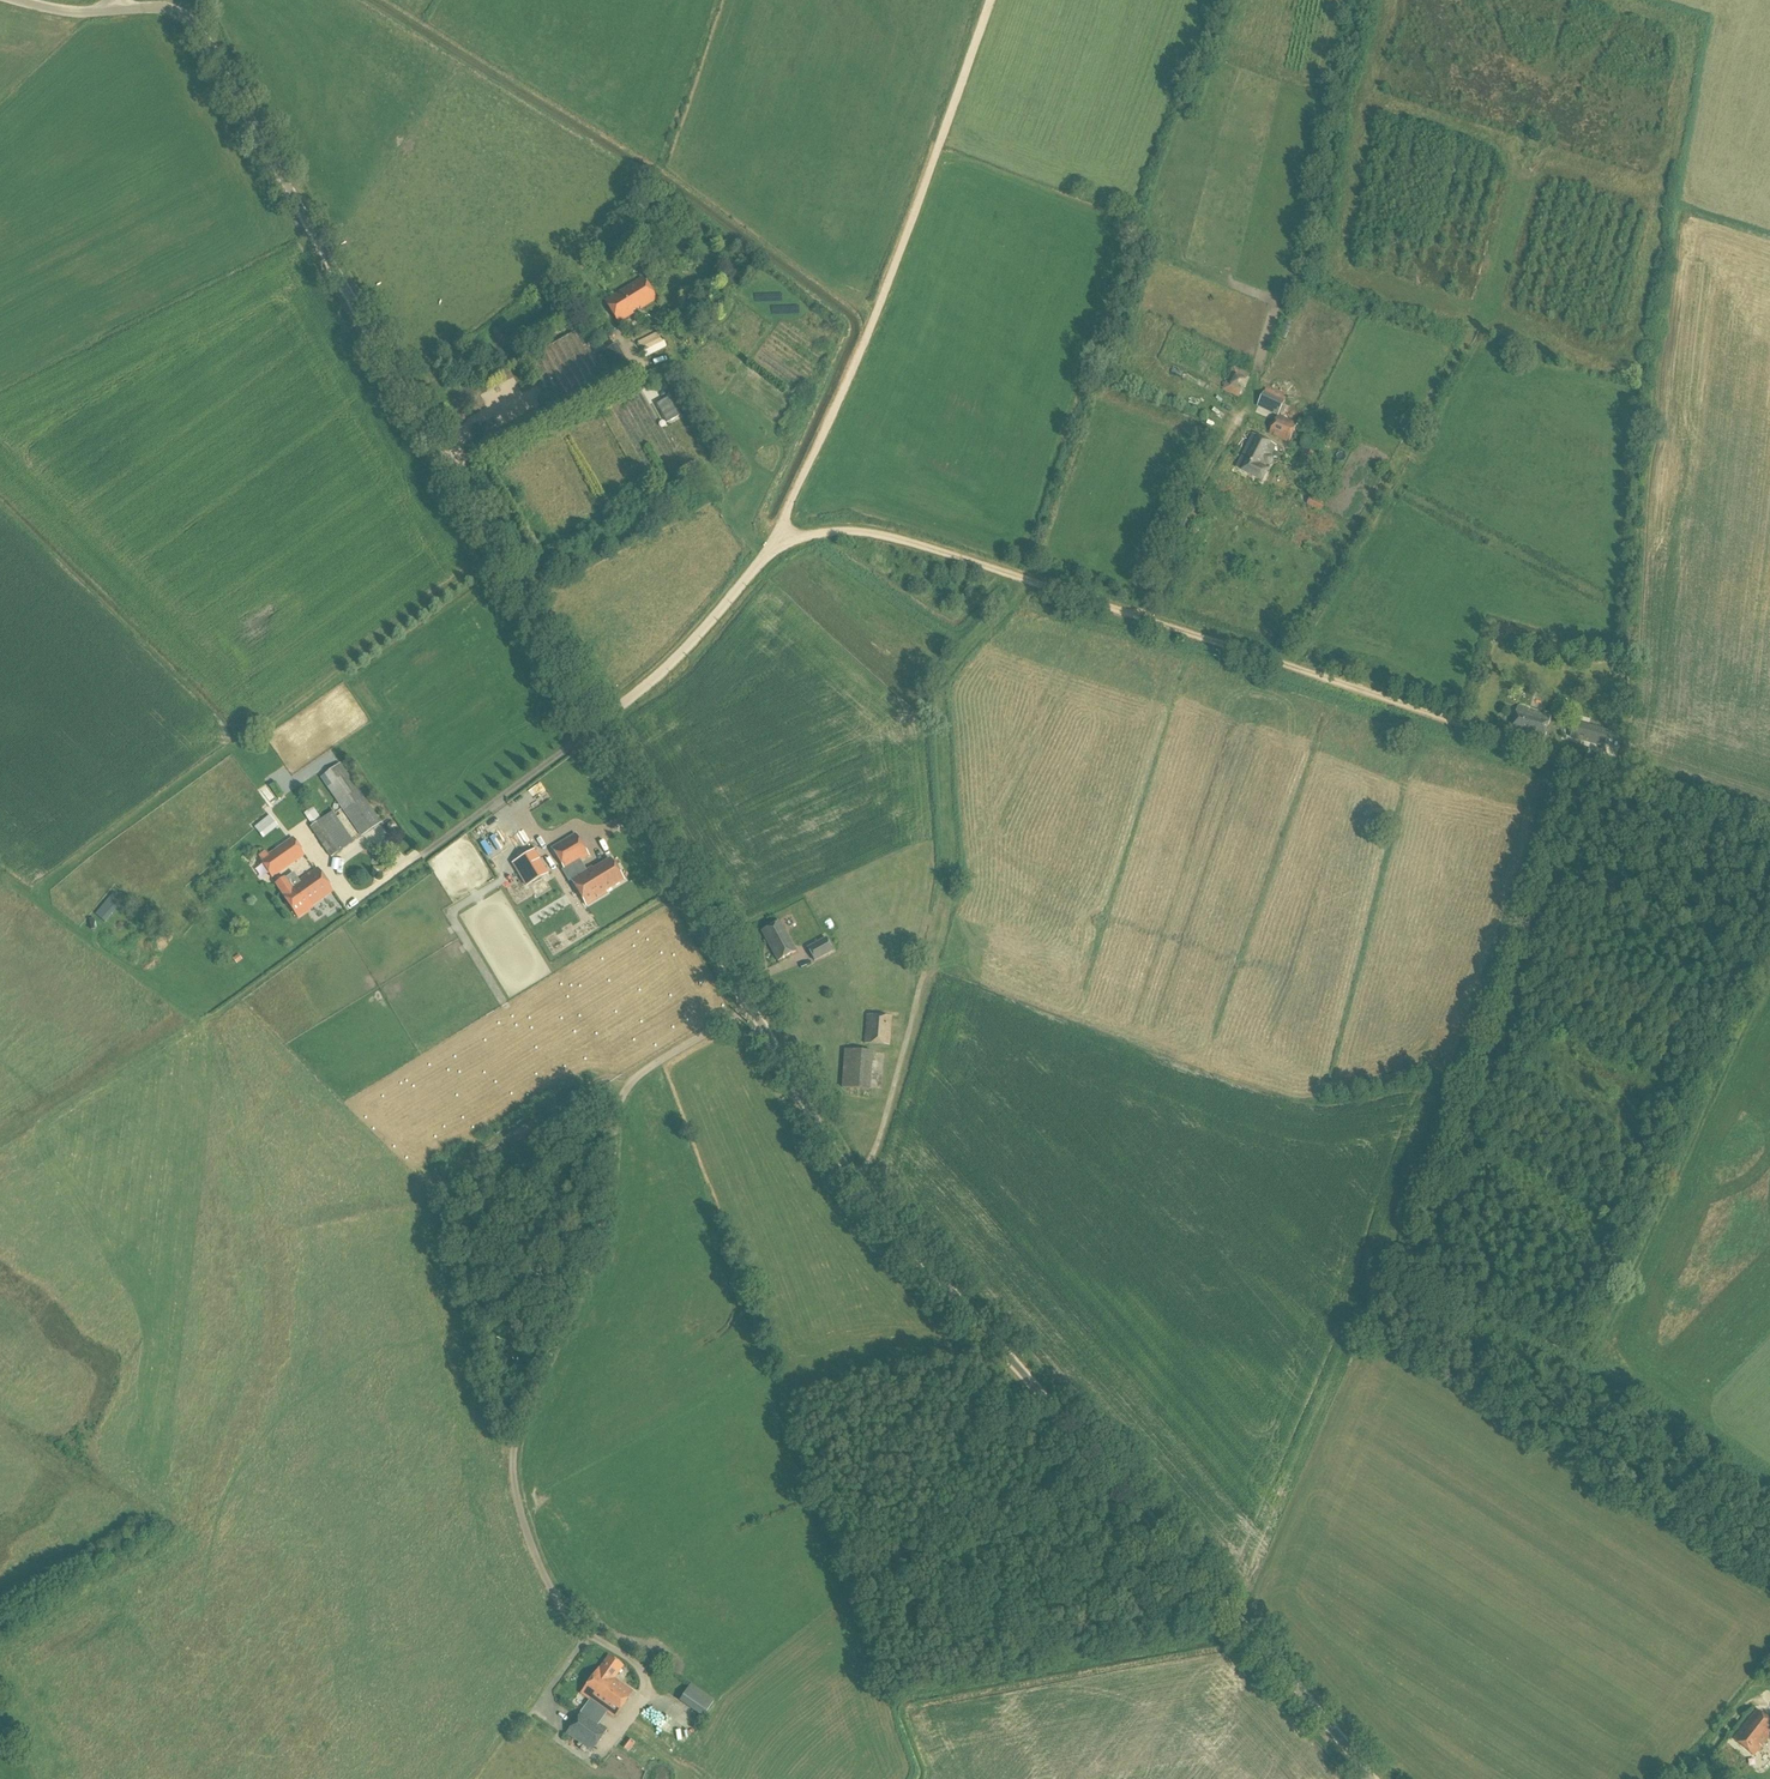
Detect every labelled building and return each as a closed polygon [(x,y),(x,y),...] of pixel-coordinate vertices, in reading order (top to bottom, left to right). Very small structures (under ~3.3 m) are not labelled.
[(602,302),(615,324),(654,300),(640,279),(602,302)] [(584,366),(596,361),(581,330),(569,336),(584,366)] [(638,343),(645,358),(666,347),(658,332),(638,343)] [(565,343),(541,357),(551,373),(555,371),(559,379),(579,368),(565,343)] [(604,351),(616,374),(629,367),(617,344),(604,351)] [(1223,390),(1239,397),(1250,375),(1234,367),(1223,390)] [(1269,434),(1289,443),(1298,424),(1280,416),(1286,402),(1265,392),(1258,407),(1278,416),(1269,434)] [(669,397),(656,404),(666,424),(679,417),(669,397)] [(1272,457),(1271,456),(1276,446),(1253,435),(1236,468),(1262,481),(1269,468),(1265,466),(1266,464),(1267,464),(1269,464),(1270,464),(1271,463),(1272,462),(1272,461),(1272,460),(1272,459),(1272,458),(1272,457)] [(1298,465),(1310,471),(1318,456),(1306,450),(1298,465)] [(1308,505),(1322,513),(1326,505),(1312,497),(1308,505)] [(1518,707),(1512,732),(1544,741),(1551,716),(1544,714),(1543,717),(1528,713),(1529,710),(1518,707)] [(1575,722),(1570,738),(1604,748),(1609,731),(1575,722)] [(381,824),(341,764),(321,778),(361,837),(381,824)] [(331,858),(354,842),(346,831),(332,812),(321,820),(313,808),(304,814),(312,826),(310,828),(331,858)] [(263,839),(278,827),(270,817),(255,828),(263,839)] [(566,871),(588,857),(575,835),(552,848),(566,871)] [(274,878),(304,856),(291,838),(261,860),(274,878)] [(257,854),(252,846),(247,849),(252,857),(257,854)] [(525,858),(537,883),(550,877),(538,852),(525,858)] [(623,881),(610,859),(593,870),(592,868),(571,880),(587,906),(607,893),(606,891),(623,881)] [(333,892),(317,868),(294,884),(292,881),(297,878),(294,873),(285,879),(285,878),(275,885),(287,901),(285,904),(288,909),(292,908),(299,918),(309,911),(307,909),(333,892)] [(106,923),(121,905),(110,896),(95,915),(106,923)] [(761,932),(777,962),(796,952),(779,922),(761,932)] [(567,930),(580,943),(586,937),(574,924),(567,930)] [(826,938),(806,948),(814,962),(834,952),(826,938)] [(864,1044),(889,1046),(891,1017),(867,1016),(864,1044)] [(842,1088),(869,1090),(872,1052),(844,1050),(842,1088)] [(593,1107),(610,1097),(603,1086),(586,1096),(593,1107)] [(614,1680),(623,1666),(608,1656),(599,1668),(581,1693),(594,1703),(595,1702),(616,1717),(632,1693),(614,1680)] [(703,1718),(714,1701),(690,1684),(678,1701),(703,1718)] [(1754,1756),(1769,1736),(1769,1720),(1757,1710),(1733,1739),(1754,1756)] [(590,1753),(606,1730),(582,1712),(565,1734),(590,1753)] [(665,1728),(683,1736),(688,1724),(669,1717),(665,1728)] [(671,1777),(671,1775),(670,1773),(669,1770),(668,1769),(666,1767),(663,1766),(661,1765),(658,1765),(656,1765),(653,1766),(651,1767),(649,1769),(648,1771),(646,1773),(646,1775),(645,1778),(671,1778),(671,1777)]
